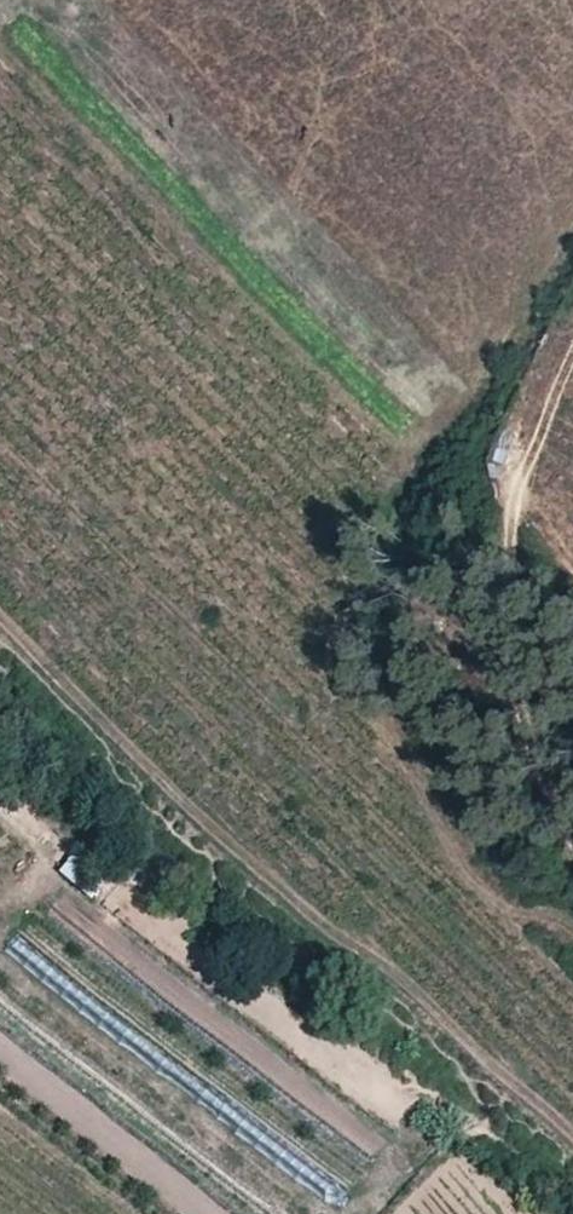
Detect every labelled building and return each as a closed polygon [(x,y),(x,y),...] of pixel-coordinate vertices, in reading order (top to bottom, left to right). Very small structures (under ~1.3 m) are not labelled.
[(73,856),(58,874),(81,893),(96,876),(73,856)]
